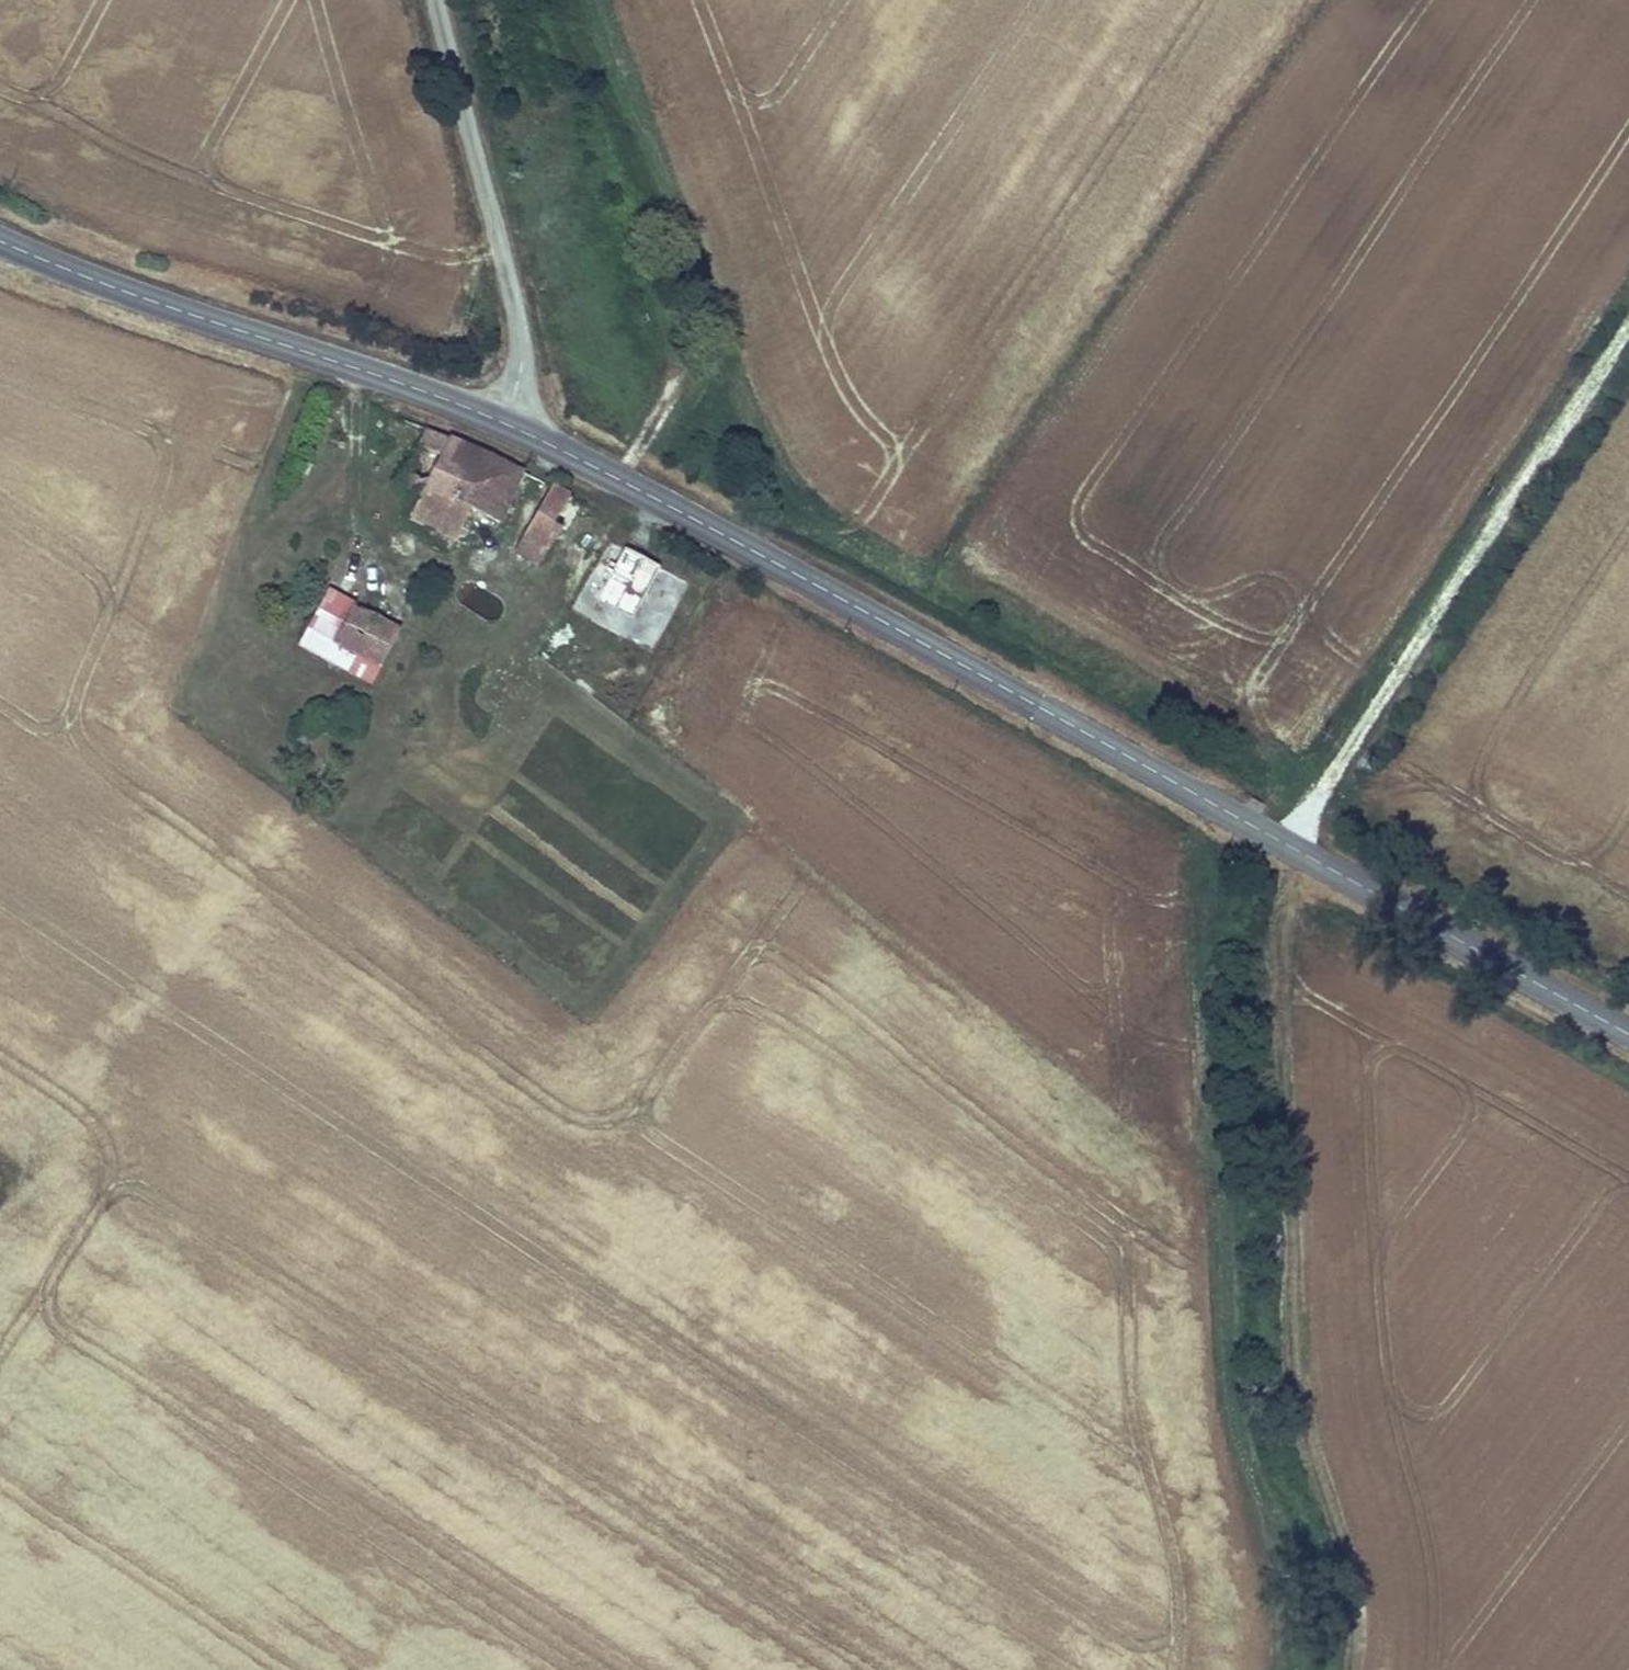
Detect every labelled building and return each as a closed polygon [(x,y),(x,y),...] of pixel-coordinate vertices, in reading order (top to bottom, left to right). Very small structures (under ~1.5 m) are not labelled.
[(504,522),(529,472),(412,416),(402,432),(424,443),(426,439),(451,452),(423,504),(416,517),(461,540),(479,508),(504,522)] [(401,491),(423,504),(451,452),(426,439),(424,443),(402,432),(389,458),(414,472),(401,491)] [(523,552),(579,584),(615,520),(559,488),(523,552)] [(604,596),(636,615),(665,568),(629,548),(619,563),(616,561),(605,578),(613,583),(604,596)] [(571,615),(583,623),(601,598),(589,589),(571,615)] [(386,662),(361,649),(379,619),(336,595),(308,641),(375,680),(386,662)] [(361,649),(386,662),(403,633),(379,619),(361,649)]
